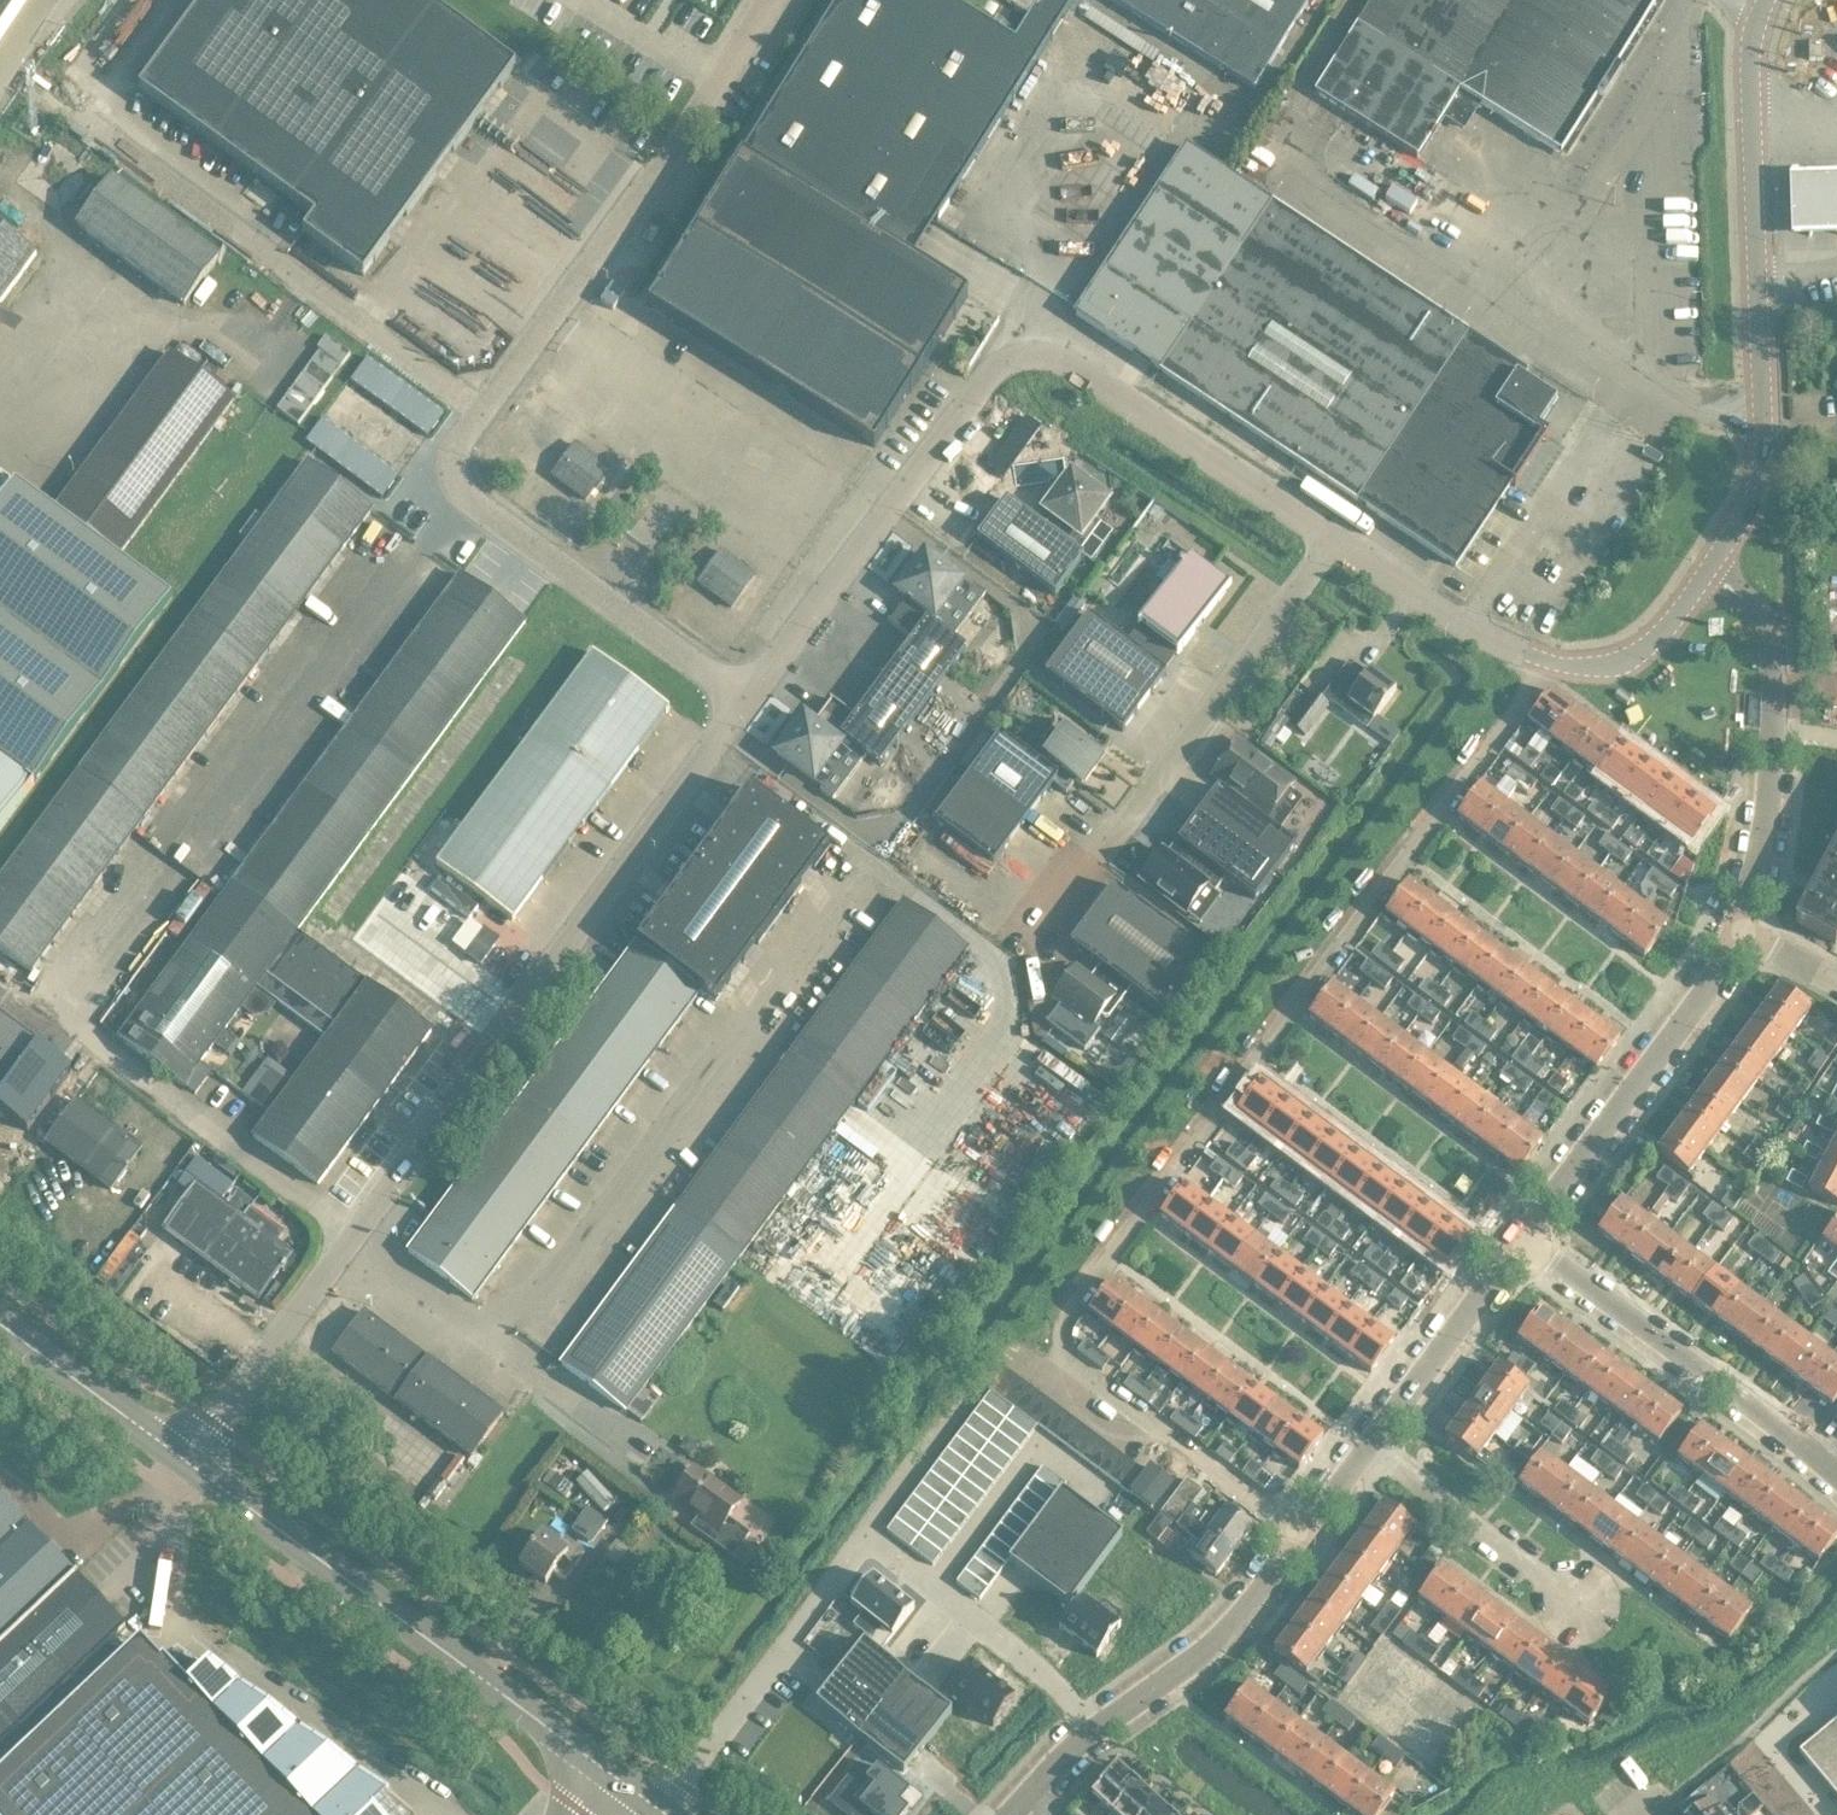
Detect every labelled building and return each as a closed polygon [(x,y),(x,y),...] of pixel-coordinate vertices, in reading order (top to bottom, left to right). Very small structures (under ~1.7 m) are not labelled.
[(24,0),(0,0),(0,35),(24,0)] [(139,88),(315,215),(303,231),(363,275),(516,65),(427,0),(203,0),(139,88)] [(694,232),(648,305),(874,446),(968,296),(888,246),(911,208),(935,223),(1020,87),(1018,79),(1016,71),(1013,64),(1010,56),(1005,49),(1002,44),(999,40),(995,36),(936,0),(839,0),(694,232)] [(995,36),(999,40),(1002,44),(1005,49),(1010,56),(1013,64),(1016,71),(1018,79),(1020,87),(1074,0),(936,0),(995,36)] [(1254,88),(1308,0),(1112,0),(1254,88)] [(1357,24),(1480,101),(1554,149),(1566,157),(1608,91),(1463,0),(1372,0),(1357,24)] [(1608,91),(1649,25),(1609,0),(1463,0),(1608,91)] [(1649,25),(1665,0),(1609,0),(1649,25)] [(1480,101),(1357,24),(1314,92),(1418,156),(1444,114),(1464,126),(1480,101)] [(1809,58),(1822,58),(1823,42),(1809,42),(1809,58)] [(1019,110),(1032,119),(1046,97),(1034,89),(1019,110)] [(14,128),(2,120),(0,123),(0,146),(14,128)] [(1186,147),(1079,308),(1076,313),(1161,369),(1270,203),(1186,147)] [(1790,176),(1791,235),(1836,234),(1836,175),(1790,176)] [(77,225),(184,304),(219,257),(112,178),(77,225)] [(1270,203),(1161,369),(1355,498),(1455,565),(1544,431),(1539,427),(1557,401),(1523,378),(1526,373),(1465,333),(1270,203)] [(36,253),(0,227),(0,301),(36,253)] [(625,292),(612,284),(600,301),(613,309),(625,292)] [(0,501),(0,758),(34,783),(172,596),(118,556),(234,399),(170,353),(55,509),(15,480),(0,501)] [(311,361),(303,372),(324,388),(333,377),(311,361)] [(303,372),(294,384),(316,400),(324,388),(303,372)] [(294,384),(286,395),(307,411),(316,400),(294,384)] [(307,411),(286,395),(277,408),(298,424),(307,411)] [(323,445),(350,464),(366,442),(339,423),(323,445)] [(552,474),(585,499),(608,468),(575,443),(552,474)] [(308,461),(80,770),(144,817),(372,509),(308,461)] [(1071,475),(1047,508),(1052,513),(1043,525),(1006,498),(977,537),(1055,594),(1083,555),(1079,552),(1100,523),(1092,517),(1105,500),(1071,475)] [(1829,478),(1812,478),(1812,491),(1829,490),(1829,478)] [(698,582),(731,606),(754,575),(721,551),(698,582)] [(1139,625),(1140,623),(1177,650),(1176,652),(1178,654),(1195,631),(1196,632),(1197,630),(1195,629),(1202,621),(1203,622),(1204,620),(1203,619),(1231,582),(1229,581),(1228,583),(1190,556),(1192,554),(1190,552),(1184,561),(1181,559),(1178,564),(1181,566),(1137,624),(1139,625)] [(883,677),(922,706),(965,647),(929,620),(933,615),(934,617),(962,580),(925,553),(898,589),(908,597),(890,621),(912,637),(883,677)] [(460,574),(233,883),(297,930),(525,622),(460,574)] [(1163,669),(1176,652),(1177,650),(1140,623),(1139,625),(1126,642),(1088,614),(1044,672),(1122,730),(1166,672),(1163,669)] [(436,863),(512,919),(669,708),(593,651),(436,863)] [(1373,719),(1396,689),(1370,670),(1363,679),(1352,671),(1331,699),(1343,708),(1348,701),(1373,719)] [(922,706),(883,677),(855,715),(832,699),(814,723),(804,716),(777,752),(814,780),(841,743),(840,742),(843,737),(879,764),(922,706)] [(1551,690),(1526,724),(1525,725),(1537,733),(1539,730),(1551,738),(1574,707),(1552,691),(1551,690)] [(1289,724),(1305,736),(1329,703),(1313,691),(1289,724)] [(1574,707),(1551,738),(1548,742),(1560,751),(1563,747),(1574,755),(1597,725),(1574,707)] [(967,776),(1026,819),(1053,783),(1066,793),(1075,780),(1081,785),(1100,759),(1097,756),(1101,751),(1058,719),(1056,722),(1051,719),(1049,721),(1054,725),(1031,756),(1000,732),(967,776)] [(1597,725),(1574,755),(1571,759),(1583,768),(1586,764),(1597,773),(1620,742),(1597,725)] [(1218,786),(1198,813),(1274,871),(1295,844),(1242,804),(1246,800),(1268,816),(1294,781),(1238,739),(1231,749),(1225,748),(1217,759),(1219,765),(1212,774),(1227,785),(1223,790),(1218,786)] [(1620,742),(1597,773),(1594,777),(1606,786),(1609,781),(1620,790),(1643,759),(1620,742)] [(1530,768),(1540,755),(1528,746),(1518,759),(1530,768)] [(1309,755),(1298,771),(1310,778),(1320,762),(1309,755)] [(34,783),(0,758),(0,829),(34,783)] [(1643,759),(1620,790),(1617,794),(1629,803),(1632,799),(1644,807),(1667,776),(1643,759)] [(1516,786),(1525,773),(1514,764),(1504,777),(1516,786)] [(1553,786),(1561,774),(1548,764),(1539,776),(1553,786)] [(80,770),(0,878),(0,949),(30,972),(144,817),(80,770)] [(1537,781),(1525,773),(1516,786),(1528,794),(1537,781)] [(1026,819),(967,776),(935,820),(993,863),(1026,819)] [(1667,776),(1644,807),(1641,811),(1653,820),(1656,816),(1667,824),(1690,794),(1667,776)] [(1483,781),(1457,816),(1458,817),(1480,833),(1503,802),(1492,794),(1495,790),(1483,781)] [(1575,803),(1583,791),(1570,782),(1563,793),(1575,803)] [(750,788),(635,943),(408,1251),(473,1298),(701,990),(716,1001),(830,847),(750,788)] [(1690,794),(1667,824),(1664,828),(1676,838),(1679,833),(1691,842),(1691,843),(1692,843),(1715,812),(1714,811),(1714,812),(1690,794)] [(176,853),(200,813),(172,797),(148,837),(176,853)] [(1506,798),(1503,802),(1480,833),(1504,850),(1526,820),(1515,811),(1518,807),(1506,798)] [(1563,819),(1572,807),(1559,798),(1550,809),(1563,819)] [(1612,829),(1620,818),(1595,800),(1586,811),(1612,829)] [(1585,817),(1572,807),(1563,819),(1576,828),(1585,817)] [(1177,840),(1192,852),(1182,865),(1162,850),(1156,857),(1153,855),(1142,869),(1145,871),(1140,879),(1186,913),(1207,885),(1214,891),(1225,877),(1254,898),(1274,871),(1198,813),(1177,840)] [(1530,815),(1526,820),(1504,850),(1527,868),(1550,837),(1539,829),(1542,824),(1530,815)] [(1635,847),(1643,836),(1631,826),(1623,837),(1635,847)] [(1553,832),(1550,837),(1527,868),(1550,885),(1573,854),(1562,846),(1565,842),(1553,832)] [(1610,853),(1618,842),(1606,833),(1598,844),(1610,853)] [(1631,852),(1618,842),(1610,853),(1624,863),(1631,852)] [(1811,891),(1795,921),(1836,943),(1836,941),(1836,842),(1811,891)] [(1576,850),(1573,854),(1550,885),(1573,902),(1596,871),(1585,863),(1588,859),(1576,850)] [(1670,872),(1678,861),(1665,852),(1657,863),(1670,872)] [(1599,867),(1596,871),(1573,902),(1597,920),(1620,889),(1608,880),(1611,876),(1599,867)] [(1656,888),(1665,876),(1652,867),(1644,878),(1656,888)] [(1678,886),(1665,876),(1656,888),(1670,897),(1678,886)] [(1409,881),(1383,916),(1382,916),(1394,925),(1397,921),(1409,930),(1432,899),(1409,882),(1410,882),(1409,881)] [(297,930),(233,883),(119,1037),(183,1085),(256,986),(285,1007),(326,952),(297,930)] [(1054,996),(1092,1025),(1101,1014),(1104,1016),(1109,1016),(1130,988),(1166,1015),(1210,957),(1113,884),(1069,943),(1105,969),(1098,979),(1092,979),(1075,967),(1054,996)] [(1623,885),(1620,889),(1597,920),(1620,937),(1643,906),(1632,898),(1635,893),(1623,885)] [(1432,899),(1409,930),(1406,934),(1417,942),(1420,938),(1432,947),(1455,916),(1432,899)] [(903,901),(561,1364),(626,1411),(967,949),(903,901)] [(1646,902),(1643,906),(1620,937),(1643,954),(1643,955),(1644,955),(1668,924),(1667,923),(1666,924),(1655,915),(1658,911),(1646,902)] [(135,960),(146,967),(178,917),(167,910),(135,960)] [(1455,916),(1432,947),(1429,951),(1440,960),(1443,956),(1455,964),(1478,933),(1455,916)] [(480,963),(498,939),(483,928),(465,952),(480,963)] [(1478,933),(1455,964),(1452,968),(1464,977),(1467,973),(1478,981),(1501,951),(1478,933)] [(1384,963),(1392,952),(1379,942),(1371,954),(1384,963)] [(1501,951),(1478,981),(1475,985),(1487,994),(1490,990),(1501,999),(1524,968),(1501,951)] [(326,952),(295,994),(285,1007),(326,1038),(296,1078),(268,1056),(242,1091),(271,1112),(253,1136),(318,1184),(432,1029),(367,982),(326,952)] [(390,952),(381,965),(414,987),(423,974),(390,952)] [(1405,961),(1392,952),(1384,963),(1396,973),(1405,961)] [(13,967),(0,958),(0,979),(3,981),(13,967)] [(1372,979),(1380,968),(1367,959),(1359,969),(1372,979)] [(1380,968),(1372,979),(1385,989),(1393,978),(1380,968)] [(1524,968),(1501,999),(1498,1002),(1510,1011),(1513,1007),(1525,1016),(1548,985),(1524,968)] [(1430,998),(1439,986),(1426,977),(1418,988),(1430,998)] [(1335,980),(1309,1016),(1310,1016),(1332,1032),(1355,1001),(1343,993),(1346,989),(1335,980)] [(1548,985),(1525,1016),(1522,1020),(1533,1028),(1536,1024),(1548,1033),(1571,1002),(1548,985)] [(1451,996),(1439,986),(1430,998),(1443,1007),(1451,996)] [(1762,1010),(1792,1033),(1810,1009),(1779,987),(1762,1010)] [(1418,1014),(1426,1003),(1414,994),(1406,1005),(1418,1014)] [(1358,998),(1355,1001),(1332,1032),(1355,1050),(1378,1019),(1367,1010),(1369,1006),(1358,998)] [(1571,1002),(1548,1033),(1545,1037),(1556,1045),(1559,1042),(1571,1050),(1594,1020),(1571,1002)] [(1440,1013),(1426,1003),(1418,1014),(1432,1024),(1440,1013)] [(1792,1033),(1762,1010),(1744,1033),(1775,1056),(1792,1033)] [(1477,1032),(1485,1021),(1472,1012),(1464,1022),(1477,1032)] [(1381,1015),(1378,1019),(1355,1050),(1379,1067),(1402,1036),(1390,1027),(1392,1024),(1381,1015)] [(25,1128),(69,1068),(0,1018),(0,1110),(25,1128)] [(1594,1020),(1571,1050),(1569,1054),(1580,1063),(1583,1059),(1595,1068),(1596,1069),(1619,1038),(1618,1037),(1594,1020)] [(1485,1021),(1477,1032),(1489,1041),(1497,1030),(1485,1021)] [(1465,1048),(1473,1037),(1459,1027),(1451,1038),(1465,1048)] [(1833,1027),(1824,1040),(1835,1048),(1836,1045),(1836,1030),(1833,1027)] [(1404,1032),(1402,1036),(1379,1067),(1402,1084),(1425,1053),(1413,1045),(1416,1041),(1404,1032)] [(1775,1056),(1744,1033),(1727,1057),(1758,1080),(1775,1056)] [(1473,1037),(1465,1048),(1466,1049),(1455,1063),(1464,1070),(1464,1069),(1466,1070),(1469,1066),(1467,1065),(1471,1060),(1473,1061),(1475,1058),(1473,1056),(1474,1055),(1477,1057),(1486,1046),(1473,1037)] [(1523,1067),(1531,1056),(1531,1055),(1537,1046),(1526,1038),(1511,1058),(1523,1067)] [(1428,1049),(1425,1053),(1402,1084),(1425,1101),(1448,1071),(1436,1062),(1439,1058),(1428,1049)] [(1828,1058),(1817,1050),(1807,1063),(1819,1071),(1828,1058)] [(1531,1056),(1523,1067),(1536,1077),(1537,1076),(1541,1079),(1549,1069),(1531,1056)] [(1727,1057),(1709,1080),(1740,1103),(1758,1080),(1727,1057)] [(1511,1083),(1519,1072),(1507,1063),(1499,1074),(1511,1083)] [(1451,1067),(1448,1071),(1425,1101),(1448,1119),(1471,1088),(1460,1079),(1462,1076),(1451,1067)] [(1073,1104),(1083,1091),(1050,1068),(1041,1081),(1073,1104)] [(1533,1082),(1519,1072),(1511,1083),(1525,1093),(1533,1082)] [(1560,1094),(1568,1083),(1555,1073),(1547,1084),(1560,1094)] [(1260,1080),(1235,1115),(1234,1115),(1246,1124),(1249,1120),(1260,1129),(1283,1098),(1261,1082),(1261,1081),(1260,1080)] [(1709,1080),(1692,1104),(1723,1127),(1740,1103),(1709,1080)] [(1474,1084),(1471,1088),(1448,1119),(1471,1136),(1494,1105),(1483,1096),(1485,1093),(1474,1084)] [(1784,1099),(1795,1107),(1804,1093),(1793,1085),(1784,1099)] [(1548,1110),(1556,1099),(1543,1089),(1535,1100),(1548,1110)] [(1283,1098),(1260,1129),(1257,1133),(1269,1141),(1272,1138),(1283,1146),(1306,1115),(1283,1098)] [(1795,1107),(1784,1099),(1775,1112),(1786,1120),(1795,1107)] [(110,1189),(141,1147),(76,1100),(46,1141),(110,1189)] [(1494,1105),(1471,1136),(1495,1153),(1518,1122),(1506,1114),(1509,1110),(1497,1101),(1494,1105)] [(1692,1104),(1675,1127),(1706,1150),(1723,1127),(1692,1104)] [(1821,1114),(1816,1125),(1831,1133),(1836,1122),(1821,1114)] [(1306,1115),(1283,1146),(1280,1150),(1292,1158),(1295,1155),(1307,1163),(1330,1133),(1306,1115)] [(1521,1119),(1518,1122),(1495,1153),(1518,1171),(1519,1172),(1542,1140),(1541,1139),(1541,1140),(1529,1131),(1532,1128),(1521,1119)] [(1706,1150),(1675,1127),(1657,1151),(1688,1173),(1706,1150)] [(1330,1133),(1307,1163),(1304,1167),(1315,1176),(1318,1172),(1330,1181),(1353,1150),(1330,1133)] [(1749,1146),(1762,1156),(1770,1145),(1757,1135),(1749,1146)] [(1824,1161),(1836,1168),(1836,1136),(1824,1161)] [(1235,1163),(1245,1150),(1235,1142),(1230,1148),(1216,1137),(1211,1144),(1235,1163)] [(1806,1142),(1801,1153),(1816,1160),(1821,1150),(1806,1142)] [(1762,1156),(1749,1146),(1743,1155),(1756,1165),(1762,1156)] [(1223,1179),(1206,1201),(1183,1231),(1207,1249),(1230,1218),(1218,1209),(1221,1206),(1224,1208),(1237,1190),(1235,1188),(1243,1176),(1206,1148),(1203,1153),(1214,1161),(1209,1169),(1223,1179)] [(11,1180),(25,1159),(12,1150),(0,1168),(0,1172),(11,1180)] [(1256,1158),(1245,1150),(1235,1163),(1246,1171),(1256,1158)] [(1353,1150),(1330,1181),(1327,1185),(1339,1193),(1342,1189),(1353,1198),(1376,1167),(1353,1150)] [(1824,1161),(1809,1190),(1836,1204),(1836,1168),(1824,1161)] [(1667,1186),(1675,1174),(1664,1166),(1656,1177),(1667,1186)] [(1376,1167),(1353,1198),(1350,1202),(1362,1210),(1365,1207),(1376,1215),(1399,1184),(1376,1167)] [(1792,1170),(1786,1181),(1801,1189),(1807,1179),(1792,1170)] [(1675,1174),(1667,1186),(1668,1186),(1664,1192),(1676,1202),(1689,1185),(1675,1174)] [(1282,1197),(1290,1186),(1278,1176),(1270,1188),(1282,1197)] [(1186,1180),(1160,1215),(1161,1216),(1162,1215),(1183,1231),(1206,1201),(1195,1192),(1198,1188),(1186,1180)] [(244,1219),(243,1218),(196,1184),(164,1228),(195,1251),(209,1233),(219,1240),(224,1233),(230,1237),(244,1219)] [(1399,1184),(1376,1215),(1374,1219),(1385,1228),(1388,1224),(1400,1232),(1423,1202),(1399,1184)] [(1290,1186),(1282,1197),(1295,1207),(1304,1196),(1290,1186)] [(1732,1210),(1741,1198),(1730,1190),(1721,1202),(1732,1210)] [(1270,1213),(1278,1202),(1266,1193),(1257,1204),(1270,1213)] [(1622,1248),(1644,1217),(1621,1200),(1598,1231),(1622,1248)] [(1278,1202),(1270,1213),(1283,1223),(1291,1212),(1278,1202)] [(1423,1202),(1400,1232),(1397,1236),(1408,1245),(1411,1241),(1423,1250),(1446,1219),(1423,1202)] [(1713,1223),(1723,1210),(1712,1202),(1702,1215),(1713,1223)] [(1328,1232),(1336,1220),(1342,1214),(1334,1208),(1329,1215),(1324,1211),(1315,1222),(1328,1232)] [(250,1209),(243,1218),(244,1219),(230,1237),(224,1233),(219,1240),(209,1233),(195,1251),(258,1298),(281,1267),(283,1269),(287,1263),(285,1262),(291,1254),(275,1242),(282,1232),(250,1209)] [(1723,1210),(1713,1223),(1724,1231),(1734,1218),(1723,1210)] [(1233,1214),(1230,1218),(1207,1249),(1230,1266),(1253,1235),(1241,1227),(1244,1223),(1233,1214)] [(1668,1235),(1644,1217),(1622,1248),(1645,1265),(1668,1235)] [(1446,1219),(1423,1250),(1420,1254),(1432,1262),(1434,1258),(1446,1267),(1446,1268),(1447,1268),(1471,1237),(1470,1236),(1469,1236),(1446,1219)] [(1336,1220),(1328,1232),(1341,1241),(1349,1230),(1336,1220)] [(1822,1239),(1836,1250),(1836,1220),(1822,1239)] [(1317,1248),(1325,1236),(1312,1227),(1304,1238),(1317,1248)] [(1256,1232),(1253,1235),(1230,1266),(1254,1284),(1277,1253),(1265,1244),(1268,1240),(1256,1232)] [(1761,1256),(1769,1245),(1755,1234),(1747,1245),(1761,1256)] [(1691,1252),(1668,1235),(1645,1265),(1668,1283),(1691,1252)] [(1325,1236),(1317,1248),(1329,1257),(1337,1245),(1325,1236)] [(1375,1266),(1383,1255),(1371,1245),(1362,1256),(1375,1266)] [(1781,1254),(1769,1245),(1761,1256),(1772,1264),(1781,1254)] [(1279,1249),(1277,1253),(1254,1284),(1277,1301),(1300,1270),(1288,1261),(1291,1257),(1279,1249)] [(1691,1252),(1668,1283),(1691,1300),(1714,1270),(1691,1252)] [(1383,1255),(1375,1266),(1387,1276),(1396,1265),(1383,1255)] [(1828,1272),(1836,1279),(1836,1260),(1828,1272)] [(1363,1282),(1371,1271),(1359,1262),(1350,1273),(1363,1282)] [(1303,1266),(1300,1270),(1277,1301),(1300,1318),(1323,1287),(1311,1279),(1314,1275),(1303,1266)] [(1714,1270),(1691,1300),(1715,1318),(1738,1287),(1714,1270)] [(1384,1281),(1371,1271),(1363,1282),(1376,1292),(1384,1281)] [(1412,1294),(1421,1283),(1408,1273),(1399,1284),(1412,1294)] [(1803,1297),(1811,1286),(1803,1275),(1792,1282),(1803,1297)] [(1113,1281),(1112,1280),(1086,1315),(1097,1323),(1100,1320),(1112,1328),(1135,1297),(1113,1281)] [(1326,1283),(1323,1287),(1300,1318),(1323,1335),(1346,1305),(1334,1296),(1337,1292),(1326,1283)] [(1822,1301),(1811,1286),(1803,1297),(1811,1308),(1822,1301)] [(1738,1287),(1715,1318),(1738,1335),(1761,1304),(1738,1287)] [(1399,1309),(1408,1299),(1395,1289),(1387,1300),(1399,1309)] [(333,1353),(364,1311),(336,1290),(301,1337),(324,1355),(329,1350),(333,1353)] [(1135,1297),(1112,1328),(1109,1332),(1120,1341),(1123,1337),(1135,1346),(1158,1315),(1135,1297)] [(1349,1301),(1346,1305),(1323,1335),(1347,1353),(1369,1322),(1358,1313),(1360,1310),(1349,1301)] [(1761,1304),(1738,1335),(1761,1352),(1784,1322),(1761,1304)] [(1541,1355),(1564,1324),(1540,1307),(1518,1338),(1541,1355)] [(409,1410),(440,1367),(427,1358),(364,1311),(333,1353),(397,1400),(396,1400),(409,1410)] [(1158,1315),(1135,1346),(1132,1349),(1144,1358),(1147,1354),(1158,1363),(1181,1332),(1158,1315)] [(1372,1318),(1369,1322),(1347,1353),(1370,1370),(1369,1371),(1371,1371),(1394,1340),(1393,1339),(1381,1331),(1384,1327),(1372,1318)] [(1808,1339),(1784,1322),(1761,1352),(1785,1370),(1808,1339)] [(1564,1324),(1541,1355),(1564,1373),(1588,1342),(1564,1324)] [(1181,1332),(1158,1363),(1155,1366),(1167,1375),(1170,1371),(1181,1380),(1204,1349),(1181,1332)] [(1085,1339),(1077,1349),(1077,1350),(1089,1359),(1097,1348),(1085,1339)] [(1808,1339),(1785,1370),(1808,1387),(1831,1357),(1808,1339)] [(1611,1359),(1588,1342),(1564,1373),(1588,1390),(1611,1359)] [(1097,1348),(1089,1359),(1102,1369),(1110,1358),(1097,1348)] [(1204,1349),(1181,1380),(1179,1384),(1190,1393),(1193,1389),(1205,1397),(1227,1366),(1204,1349)] [(1000,1364),(988,1355),(973,1376),(985,1384),(1000,1364)] [(1527,1375),(1535,1364),(1521,1355),(1513,1366),(1527,1375)] [(1808,1387),(1831,1405),(1836,1397),(1836,1361),(1831,1357),(1808,1387)] [(1611,1359),(1588,1390),(1611,1407),(1634,1377),(1611,1359)] [(1000,1364),(985,1384),(996,1392),(1011,1372),(1000,1364)] [(1480,1388),(1511,1411),(1529,1387),(1498,1365),(1480,1388)] [(1227,1366),(1205,1397),(1202,1401),(1214,1410),(1216,1406),(1228,1414),(1251,1384),(1227,1366)] [(503,1414),(440,1367),(409,1410),(472,1456),(503,1414)] [(1021,1379),(1011,1372),(996,1392),(1006,1400),(1021,1379)] [(1135,1394),(1143,1383),(1131,1374),(1123,1385),(1135,1394)] [(1658,1394),(1634,1377),(1611,1407),(1635,1425),(1658,1394)] [(1032,1387),(1021,1379),(1006,1400),(1017,1408),(1032,1387)] [(1539,1380),(1532,1391),(1545,1400),(1553,1389),(1539,1380)] [(1143,1383),(1135,1394),(1148,1403),(1156,1392),(1143,1383)] [(1251,1384),(1228,1414),(1225,1418),(1237,1427),(1240,1423),(1251,1432),(1274,1401),(1251,1384)] [(1042,1395),(1032,1387),(1017,1408),(1027,1415),(1042,1395)] [(1480,1388),(1463,1412),(1493,1435),(1511,1411),(1480,1388)] [(991,1390),(981,1403),(1004,1420),(1013,1407),(991,1390)] [(1658,1394),(1635,1425),(1658,1442),(1681,1412),(1658,1394)] [(1053,1403),(1042,1395),(1027,1415),(1037,1423),(1053,1403)] [(1566,1419),(1574,1408),(1562,1399),(1554,1410),(1566,1419)] [(1274,1401),(1251,1432),(1249,1435),(1260,1444),(1263,1440),(1275,1449),(1298,1418),(1274,1401)] [(981,1403),(973,1414),(996,1431),(1004,1420),(981,1403)] [(1063,1411),(1053,1403),(1037,1423),(1048,1431),(1063,1411)] [(1013,1407),(1004,1420),(1028,1437),(1037,1425),(1013,1407)] [(1182,1428),(1190,1417),(1178,1408),(1170,1419),(1182,1428)] [(1574,1408),(1566,1419),(1579,1429),(1587,1418),(1574,1408)] [(1073,1418),(1063,1411),(1048,1431),(1058,1439),(1073,1418)] [(1463,1412),(1445,1436),(1485,1466),(1493,1456),(1483,1449),(1493,1435),(1463,1412)] [(1552,1433),(1551,1435),(1562,1443),(1571,1430),(1548,1412),(1539,1423),(1552,1433)] [(973,1414),(964,1426),(987,1443),(996,1431),(973,1414)] [(1190,1417),(1182,1428),(1195,1438),(1203,1427),(1190,1417)] [(1084,1426),(1073,1418),(1058,1439),(1069,1446),(1084,1426)] [(1298,1418),(1275,1449),(1272,1453),(1283,1461),(1286,1457),(1298,1466),(1298,1467),(1299,1468),(1322,1436),(1321,1435),(1321,1436),(1298,1418)] [(1004,1420),(996,1431),(1019,1449),(1028,1437),(1004,1420)] [(964,1426),(956,1437),(979,1454),(987,1443),(964,1426)] [(1093,1433),(1084,1426),(1069,1446),(1078,1453),(1093,1433)] [(1701,1474),(1724,1444),(1701,1426),(1678,1457),(1701,1474)] [(996,1431),(987,1443),(1011,1460),(1019,1449),(996,1431)] [(1093,1433),(1078,1453),(1090,1462),(1105,1442),(1093,1433)] [(1613,1454),(1621,1443),(1608,1433),(1600,1445),(1613,1454)] [(956,1437),(947,1449),(970,1466),(979,1454),(956,1437)] [(1513,1449),(1525,1459),(1534,1448),(1521,1439),(1513,1449)] [(1115,1450),(1105,1442),(1090,1462),(1100,1470),(1115,1450)] [(1216,1453),(1229,1463),(1237,1452),(1224,1442),(1216,1453)] [(987,1443),(979,1454),(1002,1472),(1011,1460),(987,1443)] [(1621,1443),(1613,1454),(1625,1463),(1634,1452),(1621,1443)] [(1747,1461),(1724,1444),(1701,1474),(1725,1492),(1747,1461)] [(947,1449),(939,1460),(961,1477),(970,1466),(947,1449)] [(1525,1459),(1513,1449),(1505,1460),(1517,1469),(1525,1459)] [(1115,1450),(1100,1470),(1111,1478),(1126,1457),(1115,1450)] [(1601,1470),(1609,1459),(1598,1450),(1590,1461),(1601,1470)] [(1541,1501),(1564,1470),(1553,1461),(1541,1453),(1538,1456),(1518,1483),(1541,1501)] [(979,1454),(970,1466),(994,1483),(1002,1472),(979,1454)] [(1135,1464),(1126,1457),(1111,1478),(1120,1485),(1135,1464)] [(1623,1469),(1609,1459),(1601,1470),(1615,1480),(1623,1469)] [(939,1460),(930,1471),(953,1489),(961,1477),(939,1460)] [(1252,1480),(1260,1469),(1249,1461),(1241,1472),(1252,1480)] [(1747,1461),(1725,1492),(1748,1509),(1771,1478),(1747,1461)] [(1135,1464),(1120,1485),(1131,1493),(1146,1472),(1135,1464)] [(1043,1465),(1034,1478),(1057,1495),(1062,1489),(1066,1483),(1043,1465)] [(970,1466),(961,1477),(985,1495),(994,1483),(970,1466)] [(1150,1466),(1146,1472),(1131,1493),(1152,1509),(1159,1514),(1151,1508),(1171,1482),(1150,1466)] [(699,1514),(690,1526),(733,1557),(750,1533),(729,1517),(740,1501),(694,1468),(674,1496),(699,1514)] [(1260,1469),(1252,1480),(1263,1489),(1272,1478),(1260,1469)] [(1564,1470),(1541,1501),(1565,1518),(1588,1488),(1564,1470)] [(930,1471),(921,1483),(944,1500),(953,1489),(930,1471)] [(961,1477),(953,1489),(976,1506),(985,1495),(961,1477)] [(1034,1478),(1025,1489),(1048,1506),(1057,1495),(1034,1478)] [(1187,1478),(1169,1502),(1234,1551),(1252,1526),(1226,1508),(1215,1522),(1203,1514),(1203,1515),(1198,1511),(1192,1511),(1188,1509),(1202,1490),(1187,1478)] [(1771,1478),(1748,1509),(1771,1527),(1794,1496),(1771,1478)] [(921,1483),(913,1494),(936,1512),(944,1500),(921,1483)] [(1679,1504),(1688,1492),(1675,1483),(1667,1494),(1679,1504)] [(1648,1504),(1656,1493),(1643,1484),(1635,1495),(1648,1504)] [(1611,1505),(1588,1488),(1565,1518),(1588,1536),(1611,1505)] [(953,1489),(944,1500),(968,1518),(976,1506),(953,1489)] [(1025,1489),(1017,1501),(1040,1518),(1048,1506),(1025,1489)] [(1040,1518),(1035,1525),(1096,1570),(1122,1534),(1062,1489),(1057,1495),(1048,1506),(1040,1518)] [(1688,1492),(1679,1504),(1692,1513),(1701,1502),(1688,1492)] [(76,1573),(0,1493),(0,1645),(76,1573)] [(1656,1493),(1648,1504),(1661,1515),(1670,1503),(1656,1493)] [(913,1494),(904,1506),(927,1523),(936,1512),(913,1494)] [(1794,1496),(1771,1527),(1795,1544),(1818,1513),(1794,1496)] [(944,1500),(936,1512),(959,1529),(968,1518),(944,1500)] [(1017,1501),(1008,1512),(1031,1529),(1035,1525),(1040,1518),(1017,1501)] [(1234,1551),(1169,1502),(1161,1512),(1177,1524),(1189,1533),(1199,1541),(1189,1556),(1215,1575),(1234,1551)] [(1383,1504),(1365,1527),(1396,1550),(1406,1537),(1408,1539),(1416,1527),(1383,1502),(1382,1503),(1383,1504)] [(587,1504),(569,1521),(596,1549),(613,1532),(587,1504)] [(1634,1522),(1611,1505),(1588,1536),(1611,1553),(1634,1522)] [(904,1506),(896,1517),(919,1535),(927,1523),(904,1506)] [(936,1512),(927,1523),(951,1541),(959,1529),(936,1512)] [(1008,1512),(1000,1523),(1023,1541),(1031,1529),(1008,1512)] [(1795,1544),(1818,1561),(1836,1536),(1836,1528),(1818,1513),(1795,1544)] [(896,1517),(887,1530),(910,1547),(919,1535),(896,1517)] [(1726,1539),(1734,1528),(1721,1518),(1713,1529),(1726,1539)] [(1695,1539),(1703,1528),(1690,1519),(1682,1530),(1695,1539)] [(1658,1540),(1634,1522),(1611,1553),(1635,1571),(1658,1540)] [(927,1523),(919,1535),(942,1552),(951,1541),(927,1523)] [(1000,1523),(991,1535),(1014,1552),(1023,1541),(1000,1523)] [(1014,1552),(1009,1560),(1069,1605),(1096,1570),(1035,1525),(1031,1529),(1023,1541),(1014,1552)] [(1365,1527),(1347,1551),(1378,1574),(1388,1562),(1390,1563),(1398,1551),(1396,1550),(1365,1527)] [(1147,1528),(1120,1560),(1178,1609),(1205,1577),(1147,1528)] [(1715,1538),(1703,1528),(1695,1539),(1707,1549),(1715,1538)] [(1734,1528),(1726,1539),(1739,1548),(1747,1537),(1734,1528)] [(565,1539),(560,1546),(542,1532),(519,1563),(545,1582),(552,1573),(563,1581),(584,1553),(565,1539)] [(919,1535),(910,1547),(933,1564),(942,1552),(919,1535)] [(991,1535),(982,1546),(1006,1564),(1009,1560),(1014,1552),(991,1535)] [(1658,1540),(1635,1571),(1658,1588),(1681,1557),(1658,1540)] [(982,1546),(974,1558),(997,1575),(1006,1564),(982,1546)] [(1347,1551),(1329,1576),(1360,1598),(1370,1586),(1372,1587),(1380,1576),(1378,1574),(1347,1551)] [(1426,1552),(1416,1565),(1428,1573),(1437,1561),(1426,1552)] [(1773,1574),(1781,1563),(1768,1553),(1760,1563),(1773,1574)] [(1741,1574),(1749,1563),(1737,1554),(1729,1565),(1741,1574)] [(1704,1575),(1681,1557),(1658,1588),(1681,1605),(1704,1575)] [(974,1558),(965,1569),(989,1587),(997,1575),(974,1558)] [(1763,1573),(1749,1563),(1741,1574),(1754,1584),(1763,1573)] [(1793,1572),(1781,1563),(1773,1574),(1785,1583),(1793,1572)] [(1428,1573),(1416,1565),(1405,1579),(1417,1588),(1428,1573)] [(1443,1567),(1442,1566),(1417,1599),(1429,1608),(1430,1606),(1443,1615),(1466,1584),(1443,1567)] [(965,1569),(956,1582),(979,1599),(989,1587),(965,1569)] [(0,1645),(0,1743),(71,1675),(125,1624),(124,1623),(123,1623),(76,1573),(0,1645)] [(866,1642),(879,1652),(913,1608),(912,1607),(873,1576),(872,1575),(868,1581),(864,1578),(852,1593),(855,1596),(851,1602),(852,1603),(864,1612),(854,1624),(871,1637),(866,1642)] [(1728,1592),(1704,1575),(1681,1605),(1705,1623),(1728,1592)] [(1360,1598),(1329,1576),(1311,1600),(1342,1623),(1352,1610),(1354,1612),(1362,1600),(1360,1598)] [(1466,1584),(1443,1615),(1441,1617),(1453,1626),(1454,1624),(1467,1633),(1490,1602),(1466,1584)] [(1728,1592),(1705,1623),(1728,1640),(1751,1609),(1728,1592)] [(1103,1601),(1096,1610),(1083,1600),(1084,1598),(1083,1597),(1059,1629),(1060,1630),(1062,1628),(1097,1654),(1095,1656),(1097,1657),(1120,1625),(1119,1624),(1118,1626),(1114,1623),(1121,1614),(1103,1601)] [(1311,1600),(1293,1625),(1324,1647),(1334,1634),(1336,1636),(1344,1624),(1342,1623),(1311,1600)] [(1390,1601),(1381,1613),(1393,1621),(1401,1609),(1390,1601)] [(1490,1602),(1467,1633),(1465,1635),(1477,1644),(1478,1642),(1491,1651),(1515,1620),(1490,1602)] [(1393,1621),(1381,1613),(1370,1627),(1382,1636),(1393,1621)] [(1515,1620),(1491,1651),(1490,1653),(1501,1662),(1503,1660),(1515,1669),(1539,1638),(1515,1620)] [(1415,1652),(1424,1640),(1400,1622),(1392,1633),(1403,1642),(1402,1643),(1415,1652)] [(1324,1647),(1293,1625),(1275,1648),(1274,1649),(1306,1672),(1316,1659),(1318,1660),(1326,1648),(1324,1647)] [(405,1811),(387,1798),(388,1797),(208,1664),(189,1682),(163,1655),(160,1657),(140,1636),(114,1662),(0,1769),(0,1814),(410,1814),(405,1811)] [(1539,1638),(1515,1669),(1514,1671),(1525,1680),(1527,1678),(1539,1687),(1563,1656),(1539,1638)] [(864,1640),(840,1671),(884,1705),(908,1675),(864,1640)] [(1424,1640),(1415,1652),(1429,1662),(1438,1650),(1424,1640)] [(1346,1662),(1358,1670),(1367,1659),(1355,1650),(1346,1662)] [(1563,1656),(1539,1687),(1538,1689),(1550,1698),(1551,1696),(1564,1705),(1588,1675),(1563,1656)] [(970,1662),(948,1689),(993,1725),(1015,1698),(970,1662)] [(1358,1670),(1346,1662),(1335,1676),(1347,1685),(1358,1670)] [(1286,1684),(1295,1672),(1282,1663),(1273,1675),(1286,1684)] [(1463,1688),(1472,1676),(1459,1667),(1451,1679),(1463,1688)] [(840,1671),(816,1701),(860,1736),(884,1705),(840,1671)] [(1309,1682),(1295,1672),(1286,1684),(1300,1694),(1309,1682)] [(908,1675),(884,1705),(928,1740),(952,1710),(908,1675)] [(1588,1675),(1564,1705),(1562,1707),(1574,1716),(1575,1714),(1589,1724),(1612,1693),(1588,1675)] [(1472,1676),(1463,1688),(1477,1698),(1486,1686),(1472,1676)] [(1249,1735),(1272,1703),(1259,1694),(1261,1692),(1249,1684),(1224,1717),(1225,1718),(1249,1735)] [(1334,1720),(1343,1708),(1330,1699),(1321,1711),(1334,1720)] [(800,1771),(816,1751),(826,1759),(846,1733),(805,1701),(795,1714),(779,1701),(752,1734),(800,1771)] [(1273,1701),(1272,1703),(1249,1735),(1273,1753),(1296,1721),(1283,1712),(1285,1710),(1273,1701)] [(1511,1723),(1520,1712),(1508,1703),(1499,1715),(1511,1723)] [(884,1705),(860,1736),(904,1771),(928,1740),(884,1705)] [(1357,1719),(1343,1708),(1334,1720),(1348,1731),(1357,1719)] [(1535,1722),(1520,1712),(1511,1723),(1526,1734),(1535,1722)] [(1799,1751),(1836,1796),(1836,1718),(1799,1751)] [(1298,1719),(1296,1721),(1273,1753),(1298,1771),(1320,1739),(1308,1730),(1309,1728),(1298,1719)] [(1382,1756),(1391,1744),(1379,1735),(1370,1747),(1382,1756)] [(1322,1737),(1320,1739),(1298,1771),(1322,1789),(1345,1757),(1332,1748),(1333,1746),(1322,1737)] [(1391,1744),(1382,1756),(1396,1767),(1395,1769),(1406,1777),(1414,1766),(1403,1757),(1405,1755),(1391,1744)] [(866,1750),(841,1782),(873,1807),(867,1814),(898,1814),(908,1803),(896,1794),(906,1782),(866,1750)] [(1346,1755),(1345,1757),(1322,1789),(1347,1807),(1369,1775),(1356,1766),(1358,1764),(1346,1755)] [(1111,1812),(1144,1776),(1135,1769),(1128,1777),(1116,1766),(1084,1802),(1093,1810),(1100,1802),(1111,1812)] [(1347,1807),(1357,1814),(1379,1814),(1394,1794),(1381,1784),(1387,1775),(1376,1766),(1369,1775),(1347,1807)] [(1156,1802),(1145,1792),(1152,1784),(1144,1776),(1111,1812),(1114,1814),(1144,1814),(1156,1802)] [(1725,1803),(1720,1807),(1711,1796),(1688,1814),(1734,1814),(1725,1803)] [(1156,1802),(1144,1814),(1179,1814),(1182,1811),(1174,1804),(1166,1812),(1156,1802)]
